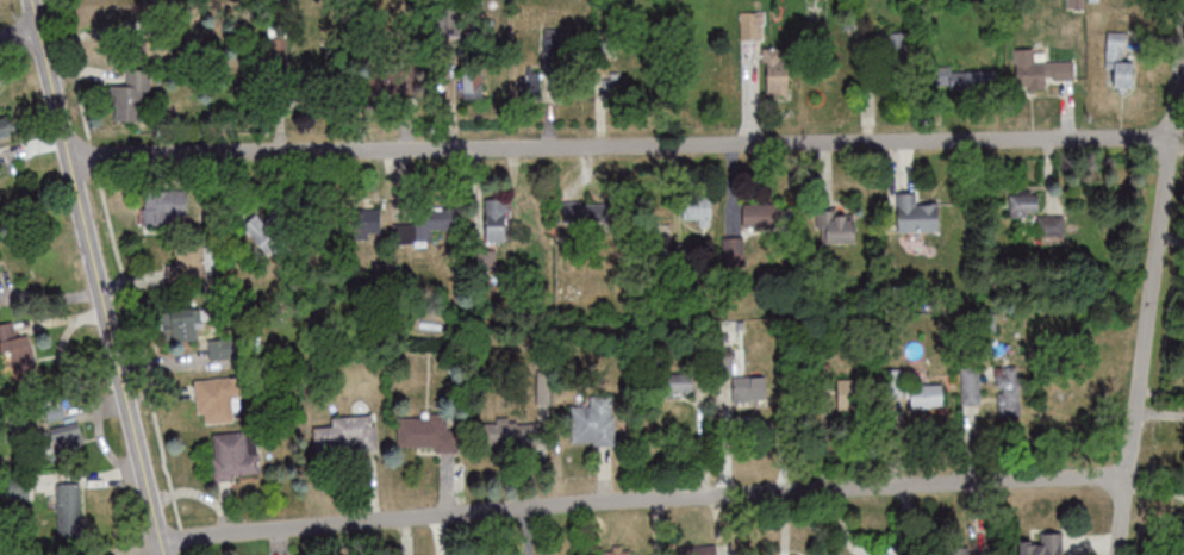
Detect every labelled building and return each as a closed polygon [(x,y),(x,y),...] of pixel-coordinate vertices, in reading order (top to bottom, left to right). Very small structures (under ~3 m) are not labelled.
[(441,34),(462,34),(462,4),(441,4),(441,34)] [(741,10),(741,39),(764,39),(764,10),(741,10)] [(1106,70),(1113,70),(1113,87),(1134,87),(1134,61),(1125,61),(1126,33),(1107,32),(1106,70)] [(867,34),(867,58),(907,58),(907,34),(867,34)] [(615,58),(615,43),(598,42),(598,57),(615,58)] [(151,58),(168,57),(168,47),(151,47),(151,58)] [(788,94),(788,47),(764,47),(764,94),(788,94)] [(1016,48),(1016,85),(1037,85),(1037,48),(1016,48)] [(270,66),(280,68),(282,58),(272,57),(270,66)] [(410,93),(410,66),(365,66),(365,93),(410,93)] [(463,69),(463,98),(483,98),(483,69),(463,69)] [(149,121),(150,70),(127,70),(127,85),(113,85),(113,120),(149,121)] [(521,75),(521,101),(540,101),(540,75),(521,75)] [(602,77),(601,92),(621,93),(621,78),(602,77)] [(12,137),(10,118),(0,119),(0,138),(12,137)] [(144,225),(169,225),(169,216),(188,216),(188,189),(144,189),(144,225)] [(1038,234),(1063,234),(1064,216),(1037,215),(1037,191),(1010,191),(1010,216),(1038,216),(1038,234)] [(898,193),(898,231),(938,231),(938,204),(918,204),(918,193),(898,193)] [(711,223),(711,196),(685,196),(685,223),(711,223)] [(486,241),(505,241),(505,198),(486,198),(486,241)] [(563,201),(563,228),(604,228),(604,201),(563,201)] [(743,204),(743,225),(776,225),(776,204),(743,204)] [(300,231),(278,208),(264,222),(256,214),(243,227),(273,257),(300,231)] [(381,209),(347,209),(347,238),(381,238),(381,209)] [(395,244),(432,243),(432,230),(454,229),(453,209),(394,210),(395,244)] [(855,242),(855,211),(822,211),(822,242),(855,242)] [(669,224),(650,224),(650,248),(669,248),(669,224)] [(743,255),(743,236),(724,236),(724,255),(743,255)] [(178,242),(178,279),(205,279),(205,242),(178,242)] [(166,342),(197,342),(197,310),(166,310),(166,342)] [(15,337),(13,323),(0,325),(0,340),(15,337)] [(234,339),(209,339),(209,358),(234,358),(234,339)] [(10,347),(14,372),(37,369),(33,344),(10,347)] [(980,367),(962,367),(962,406),(980,406),(980,367)] [(1020,367),(998,367),(998,417),(1020,417),(1020,367)] [(902,396),(902,371),(886,371),(886,396),(902,396)] [(195,379),(198,424),(233,421),(232,411),(242,410),(240,376),(195,379)] [(660,395),(693,395),(693,376),(660,376),(660,395)] [(766,403),(766,377),(732,378),(733,404),(766,403)] [(838,379),(838,410),(861,410),(861,379),(838,379)] [(910,408),(944,408),(944,386),(910,386),(910,408)] [(571,446),(614,445),(614,397),(591,398),(591,407),(571,407),(571,446)] [(455,415),(398,415),(398,450),(455,450),(455,415)] [(374,418),(314,422),(316,455),(376,451),(374,418)] [(538,420),(482,422),(483,447),(539,445),(538,420)] [(56,447),(83,439),(78,421),(51,429),(56,447)] [(211,433),(214,479),(260,477),(258,430),(211,433)] [(29,498),(29,473),(10,473),(10,498),(29,498)] [(80,482),(57,483),(58,539),(81,539),(80,482)] [(1062,532),(1040,532),(1040,542),(1019,542),(1019,554),(1062,554),(1062,532)] [(684,546),(684,554),(717,554),(717,546),(684,546)]
